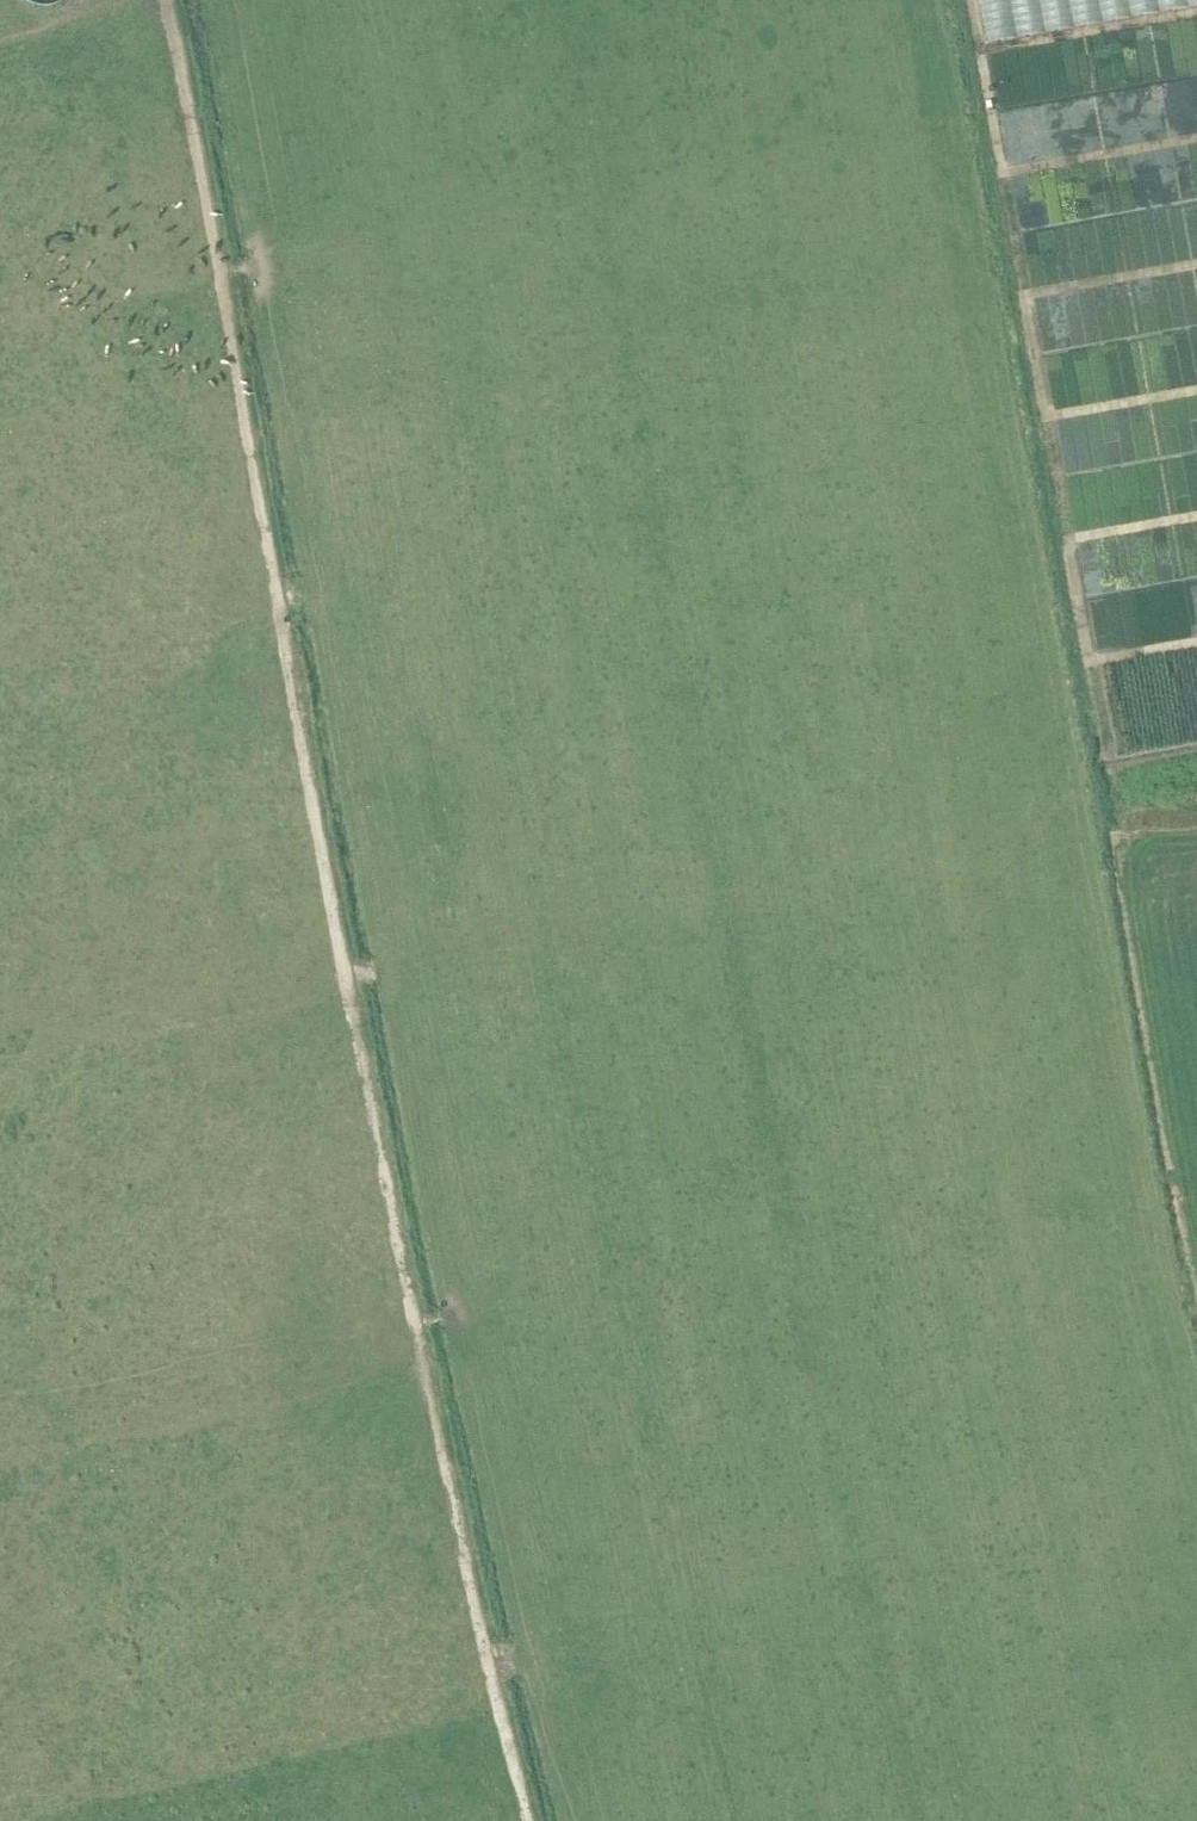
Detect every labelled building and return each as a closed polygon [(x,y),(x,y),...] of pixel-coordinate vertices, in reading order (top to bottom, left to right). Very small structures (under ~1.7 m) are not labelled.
[(985,37),(1196,8),(1196,0),(980,0),(985,37)]
